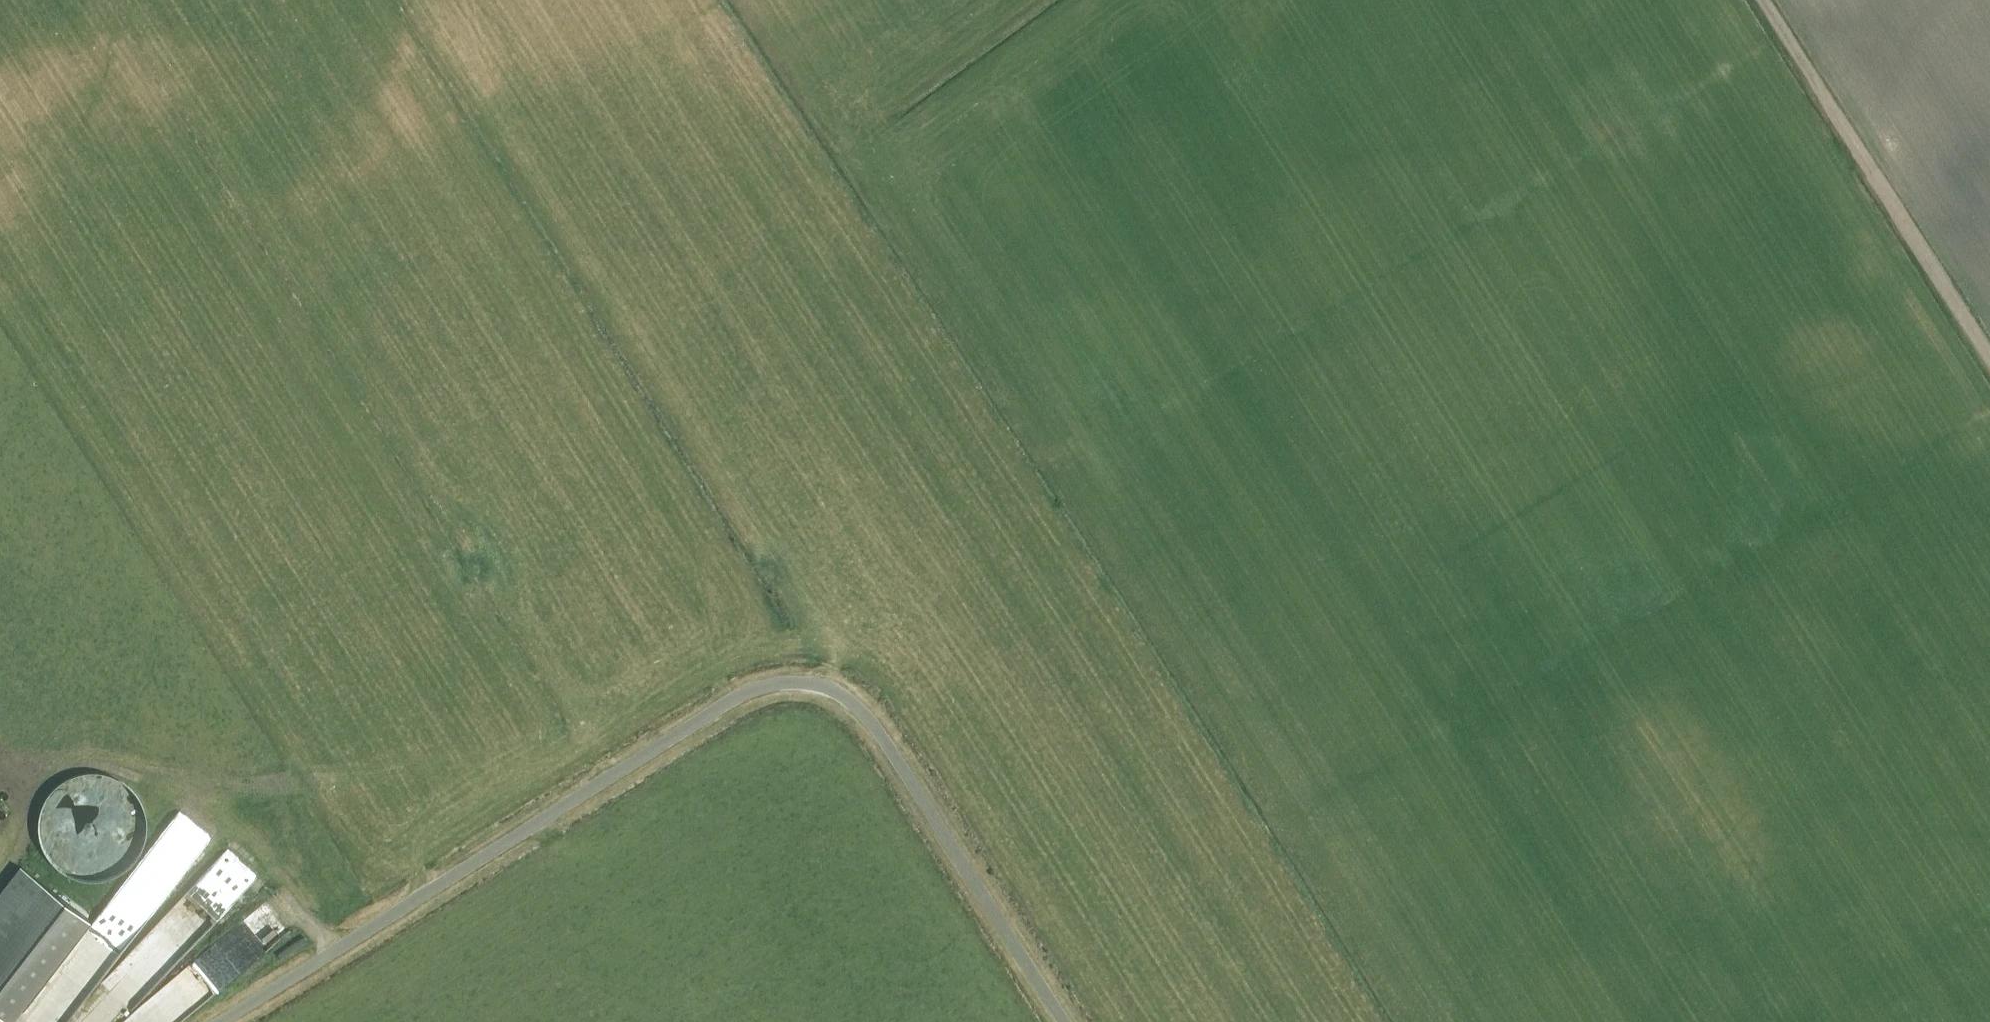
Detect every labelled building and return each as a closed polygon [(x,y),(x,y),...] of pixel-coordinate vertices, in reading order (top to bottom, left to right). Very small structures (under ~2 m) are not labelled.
[(245,891),(260,875),(228,846),(213,862),(245,891)] [(45,886),(0,944),(0,1015),(8,1021),(88,919),(45,886)]
